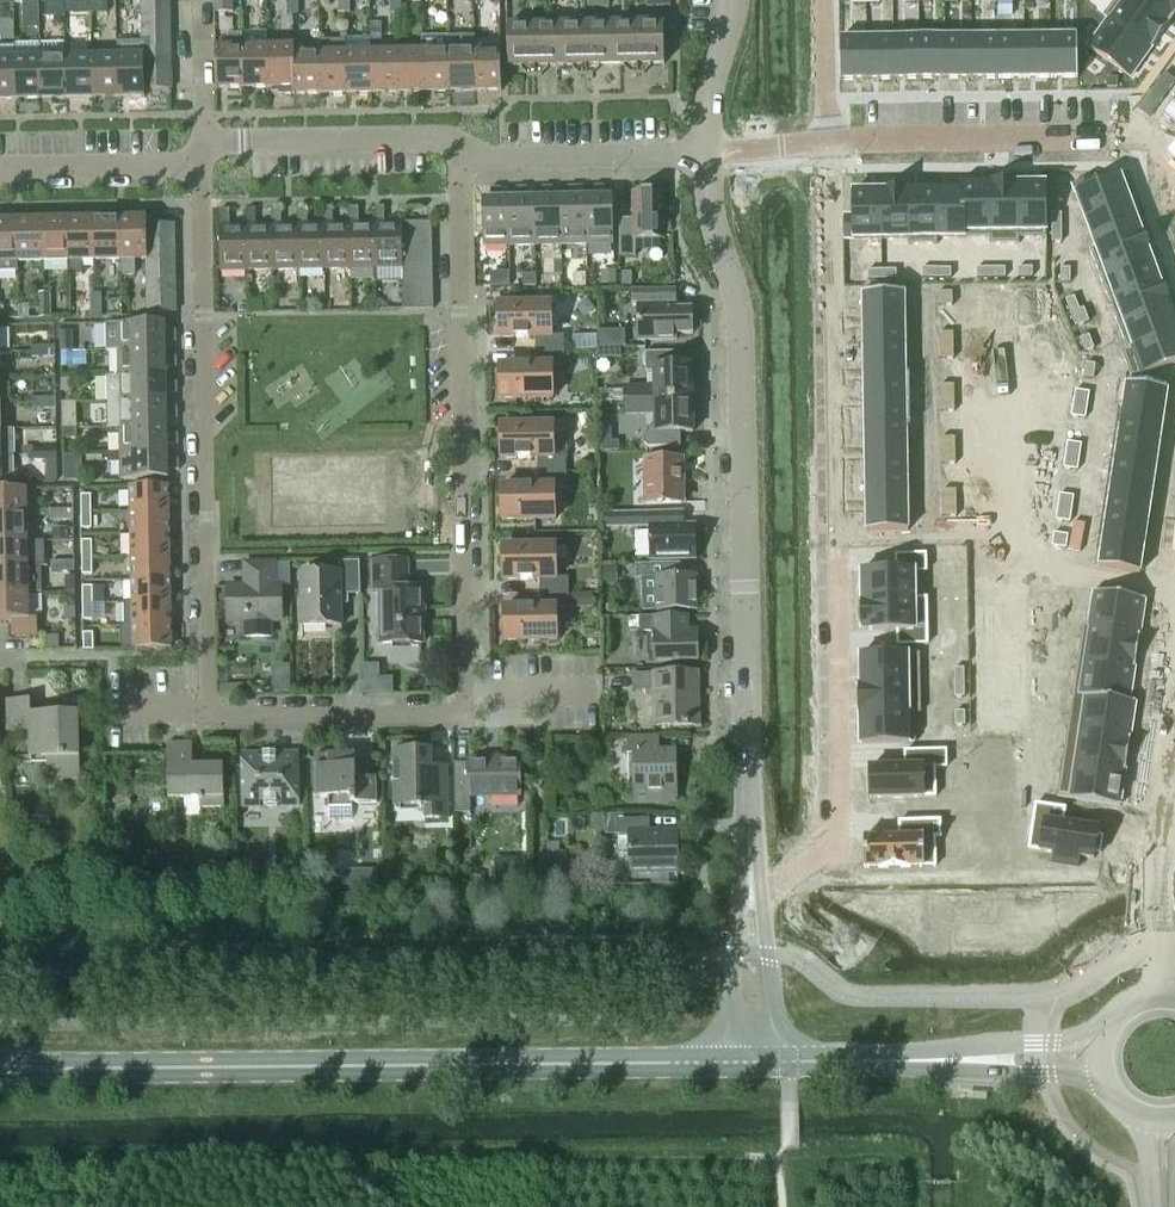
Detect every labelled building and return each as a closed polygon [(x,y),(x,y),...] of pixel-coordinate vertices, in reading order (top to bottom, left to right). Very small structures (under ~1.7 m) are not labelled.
[(998,16),(1010,16),(1010,0),(998,0),(998,16)] [(1104,15),(1150,49),(1170,21),(1141,0),(1114,0),(1104,15)] [(1170,21),(1174,15),(1174,0),(1141,0),(1170,21)] [(64,1),(44,2),(44,14),(44,16),(64,16),(64,1)] [(87,1),(65,1),(66,14),(87,14),(87,1)] [(106,1),(91,1),(91,14),(106,13),(106,1)] [(401,1),(390,1),(390,13),(401,13),(401,1)] [(169,2),(141,3),(141,18),(170,18),(169,2)] [(349,2),(338,2),(338,14),(349,14),(349,2)] [(38,3),(22,3),(22,17),(39,17),(38,3)] [(298,3),(287,3),(287,15),(298,15),(298,3)] [(1107,20),(1087,47),(1130,78),(1150,49),(1104,15),(1103,16),(1107,20)] [(170,18),(141,18),(141,32),(170,32),(170,18)] [(380,23),(370,23),(370,36),(380,36),(380,23)] [(663,23),(585,24),(586,75),(592,75),(592,66),(630,65),(630,75),(644,74),(644,65),(664,64),(663,23)] [(585,24),(507,25),(507,67),(527,67),(527,76),(541,76),(541,67),(579,66),(579,75),(586,75),(585,24)] [(170,32),(141,32),(141,47),(170,46),(170,32)] [(229,47),(215,47),(216,90),(242,89),(242,47),(241,34),(228,34),(229,47)] [(1076,36),(1049,37),(1050,79),(1077,78),(1076,36)] [(997,37),(971,38),(971,80),(997,79),(997,37)] [(1023,37),(997,37),(997,79),(1024,79),(1023,37)] [(1049,37),(1023,37),(1024,79),(1050,79),(1049,37)] [(448,38),(422,39),(422,51),(423,93),(448,93),(448,38)] [(473,38),(448,38),(448,93),(474,92),(474,50),(473,38)] [(892,38),(866,39),(866,81),(892,80),(892,38)] [(918,38),(892,38),(892,80),(916,80),(919,80),(918,38)] [(945,38),(918,38),(919,80),(945,80),(945,38)] [(971,38),(945,38),(945,80),(971,80),(971,38)] [(866,39),(839,39),(839,81),(866,81),(866,39)] [(345,40),(319,40),(319,52),(320,95),(345,95),(345,52),(345,40)] [(39,43),(13,44),(14,58),(15,101),(40,100),(39,43)] [(64,43),(39,43),(40,100),(66,100),(65,57),(64,43)] [(170,46),(141,47),(142,55),(142,61),(171,61),(170,46)] [(267,46),(242,47),(242,89),(268,89),(267,46)] [(293,46),(267,46),(268,89),(278,89),(278,96),(293,96),(294,95),(293,46)] [(294,46),(293,46),(294,95),(320,95),(319,52),(294,53),(294,46)] [(500,49),(474,50),(474,92),(501,92),(500,49)] [(371,51),(345,52),(345,95),(371,94),(371,51)] [(396,51),(371,51),(371,94),(397,94),(396,51)] [(422,51),(396,51),(397,94),(423,93),(422,51)] [(142,55),(117,56),(118,99),(144,98),(144,91),(142,91),(142,75),(142,61),(142,55)] [(91,56),(65,57),(66,100),(92,99),(91,56)] [(117,56),(91,56),(92,99),(118,99),(117,56)] [(0,58),(0,101),(15,101),(14,58),(0,58)] [(171,61),(142,61),(142,75),(171,75),(171,61)] [(171,75),(142,75),(142,91),(144,91),(171,90),(171,75)] [(1106,78),(1106,88),(1117,88),(1117,78),(1106,78)] [(1094,178),(1071,187),(1084,221),(1130,204),(1120,178),(1097,186),(1094,178)] [(989,184),(962,185),(962,239),(964,239),(964,233),(990,233),(989,184)] [(1016,184),(989,184),(990,233),(1017,233),(1016,184)] [(1045,184),(1016,184),(1017,233),(1045,233),(1045,184)] [(961,190),(935,191),(935,240),(962,239),(962,185),(960,185),(961,190)] [(567,198),(560,198),(561,245),(586,245),(585,197),(578,198),(578,186),(567,187),(567,198)] [(593,197),(585,197),(586,245),(613,244),(612,197),(603,197),(603,186),(593,186),(593,197)] [(516,199),(508,199),(509,246),(535,246),(534,198),(526,199),(526,187),(516,187),(516,199)] [(542,198),(534,198),(535,246),(561,245),(560,198),(552,198),(552,187),(541,187),(542,198)] [(490,199),(482,199),(482,247),(509,246),(508,199),(501,199),(500,188),(490,188),(490,199)] [(852,216),(844,216),(844,240),(881,240),(880,191),(852,191),(852,216)] [(908,191),(880,191),(881,240),(908,240),(908,191)] [(935,191),(908,191),(908,240),(935,240),(935,191)] [(633,218),(618,219),(619,257),(635,257),(634,240),(662,239),(661,192),(632,192),(633,218)] [(1130,204),(1084,221),(1094,247),(1140,230),(1130,204)] [(384,206),(374,207),(374,223),(375,269),(402,268),(402,266),(402,252),(401,238),(401,223),(384,223),(384,206)] [(332,207),(323,208),(323,224),(324,270),(350,269),(349,224),(332,224),(332,207)] [(358,207),(348,207),(349,224),(350,269),(375,269),(374,223),(358,224),(358,207)] [(281,208),(271,209),(271,225),(272,271),(298,270),(297,225),(281,225),(281,208)] [(306,208),(297,208),(297,225),(298,270),(324,270),(323,224),(307,225),(306,208)] [(220,226),(219,226),(220,272),(247,271),(246,226),(229,226),(229,209),(220,210),(220,226)] [(255,209),(245,209),(246,226),(247,271),(272,271),(271,225),(255,226),(255,209)] [(1061,214),(1051,214),(1051,228),(1061,228),(1061,214)] [(120,218),(94,219),(95,261),(120,261),(120,218)] [(146,218),(120,218),(120,261),(121,275),(133,275),(132,261),(146,260),(146,255),(146,240),(146,225),(146,218)] [(68,219),(42,220),(43,262),(69,262),(68,219)] [(94,219),(68,219),(69,262),(69,276),(81,276),(81,262),(95,261),(94,219)] [(0,220),(0,273),(18,272),(17,263),(17,220),(0,220)] [(42,220),(17,220),(17,263),(43,262),(42,220)] [(431,222),(401,223),(401,238),(431,237),(431,222)] [(146,225),(146,240),(174,240),(174,225),(146,225)] [(1061,228),(1051,228),(1051,243),(1061,243),(1061,228)] [(1140,230),(1094,247),(1103,272),(1149,255),(1140,230)] [(431,237),(401,238),(402,252),(432,252),(431,237)] [(174,240),(146,240),(146,255),(174,254),(174,240)] [(432,252),(402,252),(402,266),(432,266),(432,252)] [(146,260),(146,269),(174,269),(174,254),(146,255),(146,260)] [(1149,255),(1103,272),(1113,298),(1159,281),(1149,255)] [(432,266),(402,266),(402,268),(402,280),(432,280),(432,266)] [(990,268),(976,268),(976,278),(990,278),(990,268)] [(1004,268),(990,268),(990,278),(1005,278),(1004,268)] [(1032,268),(1017,268),(1017,278),(1032,277),(1032,268)] [(174,269),(146,269),(146,284),(175,283),(174,269)] [(936,269),(921,269),(921,279),(936,279),(936,269)] [(950,269),(936,269),(936,279),(950,279),(950,269)] [(1069,269),(1060,269),(1060,283),(1070,283),(1069,269)] [(616,270),(601,271),(602,285),(616,285),(616,270)] [(881,270),(867,271),(867,280),(881,280),(881,270)] [(896,270),(881,270),(881,280),(896,280),(896,270)] [(585,273),(573,274),(573,285),(585,285),(585,273)] [(632,274),(622,274),(622,287),(632,287),(632,274)] [(432,280),(402,280),(403,295),(433,294),(432,280)] [(1159,281),(1113,298),(1122,323),(1168,306),(1159,281)] [(175,283),(146,284),(146,298),(175,297),(175,283)] [(665,290),(632,290),(632,306),(637,306),(638,341),(675,340),(675,334),(692,334),(692,309),(675,310),(675,304),(665,304),(665,290)] [(101,293),(90,294),(90,305),(101,305),(101,293)] [(904,293),(862,294),(862,321),(904,321),(904,293)] [(952,293),(937,293),(938,307),(952,306),(952,293)] [(49,294),(38,294),(38,306),(49,306),(49,294)] [(433,294),(403,295),(403,310),(433,309),(433,294)] [(175,297),(146,298),(146,313),(175,313),(175,297)] [(1074,297),(1065,300),(1070,314),(1079,310),(1074,297)] [(551,304),(497,305),(498,338),(535,338),(535,352),(563,352),(563,337),(551,337),(551,304)] [(101,305),(90,305),(90,317),(101,317),(101,305)] [(49,306),(38,306),(39,318),(50,318),(49,306)] [(1122,323),(1132,349),(1174,333),(1174,325),(1168,306),(1122,323)] [(1079,310),(1070,314),(1075,327),(1084,324),(1079,310)] [(904,321),(862,321),(863,347),(904,347),(904,321)] [(117,324),(108,324),(108,350),(118,350),(165,349),(165,342),(176,342),(176,331),(164,331),(164,323),(117,324)] [(71,332),(61,332),(61,351),(72,351),(71,332)] [(607,333),(598,333),(598,347),(607,347),(607,333)] [(952,333),(938,333),(938,347),(953,346),(952,333)] [(1132,349),(1142,376),(1174,363),(1174,333),(1132,349)] [(1088,336),(1079,339),(1084,353),(1093,349),(1088,336)] [(42,346),(30,346),(31,357),(43,357),(42,346)] [(54,346),(42,346),(43,357),(54,357),(54,346)] [(953,346),(938,347),(939,360),(953,360),(953,346)] [(904,347),(863,347),(863,374),(905,373),(904,347)] [(165,349),(118,350),(118,376),(165,375),(165,368),(176,367),(176,357),(165,357),(165,349)] [(72,351),(61,351),(61,368),(72,368),(72,366),(85,366),(85,351),(72,351)] [(536,365),(498,366),(499,399),(552,399),(552,367),(564,367),(563,352),(535,352),(536,365)] [(654,386),(624,387),(624,400),(692,399),(691,366),(677,366),(677,352),(644,353),(642,357),(642,364),(644,367),(644,374),(653,374),(654,386)] [(1085,363),(1083,378),(1093,379),(1095,365),(1085,363)] [(905,373),(863,374),(863,400),(905,399),(905,373)] [(118,376),(109,376),(109,402),(166,401),(166,393),(177,393),(177,383),(165,383),(165,375),(118,376)] [(72,377),(61,377),(62,392),(72,392),(72,377)] [(1125,384),(1121,411),(1163,417),(1167,390),(1125,384)] [(953,385),(939,386),(939,399),(954,399),(953,385)] [(1075,391),(1073,404),(1087,406),(1089,393),(1075,391)] [(43,397),(31,398),(32,409),(44,408),(43,397)] [(55,397),(43,397),(44,408),(55,408),(55,397)] [(692,399),(624,400),(624,414),(654,413),(654,432),(646,432),(646,447),(679,447),(678,432),(693,432),(692,399)] [(905,399),(863,400),(864,426),(906,425),(905,399)] [(954,399),(939,399),(939,412),(954,412),(954,399)] [(166,401),(109,402),(110,428),(166,427),(166,419),(177,419),(177,408),(166,408),(166,401)] [(1073,404),(1070,417),(1085,419),(1087,406),(1073,404)] [(1121,411),(1117,437),(1159,443),(1163,417),(1121,411)] [(551,425),(500,426),(500,459),(537,459),(537,473),(564,472),(564,457),(552,457),(551,425)] [(906,425),(864,426),(864,452),(906,452),(906,425)] [(166,427),(110,428),(110,436),(119,436),(120,453),(167,452),(167,445),(178,444),(178,434),(166,434),(166,427)] [(73,428),(62,429),(63,438),(73,438),(73,428)] [(0,430),(0,456),(13,455),(12,429),(0,430)] [(1117,437),(1113,463),(1155,469),(1159,443),(1117,437)] [(954,438),(940,438),(940,452),(955,451),(954,438)] [(1067,442),(1065,456),(1079,458),(1081,445),(1067,442)] [(44,449),(32,449),(33,460),(45,460),(44,449)] [(56,449),(44,449),(45,460),(56,460),(56,449)] [(955,451),(940,452),(940,465),(955,464),(955,451)] [(120,453),(110,453),(110,462),(120,462),(120,480),(167,479),(167,470),(178,470),(178,460),(167,460),(167,452),(120,453)] [(906,452),(864,452),(865,479),(907,478),(906,452)] [(0,456),(0,482),(13,482),(13,455),(0,456)] [(1065,456),(1063,469),(1077,471),(1079,458),(1065,456)] [(80,457),(63,457),(64,480),(81,480),(80,457)] [(680,459),(646,459),(647,505),(680,504),(680,459)] [(1113,463),(1110,489),(1151,495),(1155,469),(1113,463)] [(537,486),(501,487),(501,521),(554,519),(553,487),(565,487),(564,472),(537,473),(537,486)] [(907,478),(865,479),(865,505),(907,504),(907,478)] [(168,487),(130,488),(130,512),(168,511),(168,487)] [(0,490),(0,516),(27,516),(26,489),(0,490)] [(1110,489),(1106,515),(1147,521),(1151,495),(1110,489)] [(955,490),(941,491),(941,504),(956,504),(955,490)] [(1059,495),(1057,508),(1071,510),(1073,497),(1059,495)] [(90,496),(80,496),(81,513),(90,513),(90,496)] [(907,504),(865,505),(865,532),(907,531),(907,504)] [(956,504),(941,504),(942,517),(956,517),(956,504)] [(1057,508),(1055,521),(1069,523),(1071,510),(1057,508)] [(61,510),(49,510),(49,521),(61,521),(61,510)] [(73,510),(61,510),(61,521),(73,521),(73,510)] [(168,511),(130,512),(131,535),(169,534),(168,511)] [(669,511),(632,512),(632,528),(649,527),(649,560),(695,559),(695,525),(669,526),(669,511)] [(90,513),(81,513),(81,529),(91,529),(90,513)] [(1106,515),(1102,541),(1143,547),(1147,521),(1106,515)] [(0,516),(0,542),(27,542),(27,516),(0,516)] [(73,530),(52,530),(52,541),(73,541),(73,530)] [(169,534),(131,535),(131,557),(169,557),(169,534)] [(1053,534),(1051,547),(1065,549),(1067,536),(1053,534)] [(1102,541),(1098,567),(1139,574),(1143,547),(1102,541)] [(0,542),(0,568),(28,567),(40,567),(44,567),(44,542),(27,542),(0,542)] [(91,542),(81,542),(82,559),(91,558),(91,542)] [(555,546),(502,547),(503,581),(540,580),(540,594),(568,593),(568,578),(556,578),(555,546)] [(895,571),(860,572),(860,602),(926,600),(926,599),(915,599),(914,573),(926,572),(925,555),(895,556),(895,571)] [(169,557),(131,557),(132,580),(170,580),(169,557)] [(91,558),(82,559),(82,575),(92,575),(91,558)] [(407,560),(371,561),(372,590),(379,590),(380,644),(422,643),(421,588),(407,588),(407,560)] [(74,561),(62,562),(62,572),(74,572),(74,561)] [(339,573),(300,574),(301,626),(341,626),(340,595),(360,595),(359,561),(338,562),(339,573)] [(62,562),(50,562),(50,573),(62,572),(62,562)] [(244,587),(227,587),(228,622),(245,621),(245,637),(270,637),(269,621),(281,621),(281,586),(275,586),(274,563),(243,564),(244,587)] [(675,564),(634,564),(635,579),(643,579),(644,592),(655,591),(656,611),(696,610),(696,576),(675,577),(675,564)] [(0,568),(0,594),(28,593),(40,593),(40,567),(28,567),(0,568)] [(616,568),(603,568),(603,583),(616,583),(616,568)] [(170,580),(132,580),(132,603),(170,602),(170,580)] [(92,587),(82,588),(83,604),(92,604),(92,587)] [(1082,625),(1082,626),(1139,635),(1144,600),(1093,592),(1088,626),(1082,625)] [(0,594),(0,620),(11,620),(11,637),(37,636),(37,618),(29,619),(28,593),(0,594)] [(540,608),(503,608),(504,642),(557,641),(556,608),(568,608),(568,593),(540,594),(540,608)] [(1052,597),(1036,595),(1036,618),(1036,619),(1048,621),(1052,597)] [(926,600),(860,602),(861,631),(896,631),(897,646),(927,645),(926,600)] [(170,602),(132,603),(133,626),(171,625),(170,602)] [(92,604),(83,604),(83,621),(93,621),(92,604)] [(75,607),(64,607),(64,619),(75,619),(75,607)] [(676,616),(638,617),(638,632),(654,632),(654,662),(697,661),(697,630),(687,630),(687,616),(676,616)] [(1036,619),(1034,631),(1046,633),(1048,621),(1036,619)] [(171,625),(133,626),(133,650),(171,649),(171,625)] [(1082,626),(1077,660),(1134,669),(1139,635),(1082,626)] [(93,634),(83,634),(84,651),(93,650),(93,634)] [(967,638),(939,638),(939,653),(967,653),(967,638)] [(919,655),(859,656),(859,686),(919,684),(919,655)] [(1077,660),(1072,694),(1135,704),(1135,702),(1129,701),(1134,669),(1077,660)] [(963,669),(953,669),(954,684),(963,684),(963,669)] [(697,673),(632,674),(632,692),(653,691),(653,727),(698,726),(697,673)] [(919,684),(859,686),(860,714),(920,713),(919,684)] [(963,684),(954,684),(954,698),(964,698),(963,684)] [(1072,694),(1067,728),(1129,737),(1135,704),(1072,694)] [(30,701),(6,701),(7,733),(30,732),(30,764),(47,763),(48,780),(79,779),(78,713),(31,714),(30,701)] [(964,712),(954,712),(954,727),(964,727),(964,712)] [(920,713),(860,714),(860,744),(915,743),(914,714),(920,714),(920,713)] [(1067,728),(1061,762),(1124,771),(1129,737),(1067,728)] [(657,738),(627,739),(628,787),(633,787),(634,802),(676,802),(675,786),(675,752),(657,753),(657,738)] [(1021,741),(1020,751),(1034,753),(1036,741),(1021,741)] [(185,744),(167,744),(168,798),(199,798),(199,808),(223,808),(223,766),(185,767),(185,744)] [(571,745),(557,745),(557,754),(571,754),(571,745)] [(430,751),(393,752),(394,807),(425,806),(425,819),(447,818),(446,776),(430,776),(430,751)] [(904,768),(869,768),(869,799),(934,798),(933,769),(946,769),(945,752),(904,752),(904,768)] [(258,754),(241,755),(241,808),(259,808),(258,802),(281,801),(282,807),(299,807),(298,754),(281,754),(281,760),(258,760),(258,754)] [(354,755),(314,756),(315,799),(328,799),(328,820),(352,819),(351,804),(376,804),(376,778),(372,778),(372,764),(355,764),(354,755)] [(468,764),(453,764),(454,813),(470,813),(469,796),(519,796),(518,759),(468,760),(468,764)] [(1061,762),(1056,797),(1119,807),(1124,771),(1061,762)] [(1035,805),(1028,850),(1053,854),(1052,865),(1077,869),(1079,858),(1093,860),(1094,853),(1099,854),(1102,837),(1096,836),(1097,829),(1062,824),(1065,809),(1035,805)] [(985,815),(966,815),(966,830),(985,830),(985,815)] [(649,819),(615,820),(616,836),(629,835),(629,872),(677,871),(676,833),(649,834),(649,819)] [(898,837),(863,838),(863,869),(935,868),(934,839),(940,839),(940,821),(898,822),(898,837)] [(522,858),(494,859),(495,885),(523,884),(522,858)] [(376,871),(364,872),(364,886),(376,886),(376,871)]
